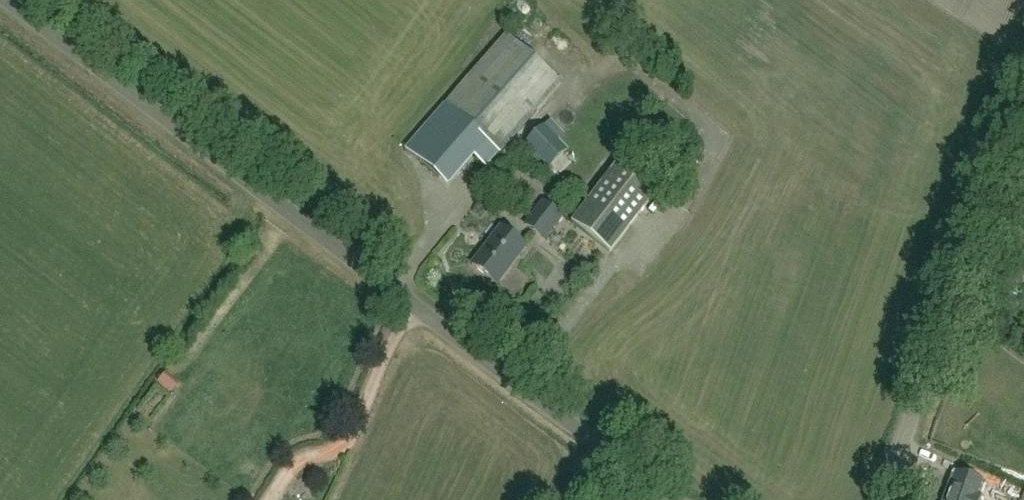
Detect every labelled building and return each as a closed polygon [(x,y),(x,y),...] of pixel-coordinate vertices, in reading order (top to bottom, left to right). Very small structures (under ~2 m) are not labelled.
[(475,158),(487,169),(562,83),(506,34),(446,104),(405,149),(448,187),(475,158)] [(537,166),(543,161),(540,158),(558,140),(546,128),(521,149),(524,152),(520,156),(528,166),(533,162),(537,166)] [(621,162),(572,225),(610,254),(659,191),(621,162)] [(543,244),(564,217),(543,200),(522,227),(543,244)] [(497,284),(528,247),(503,227),(473,264),(497,284)] [(984,488),(951,477),(943,499),(980,499),(984,488)]
